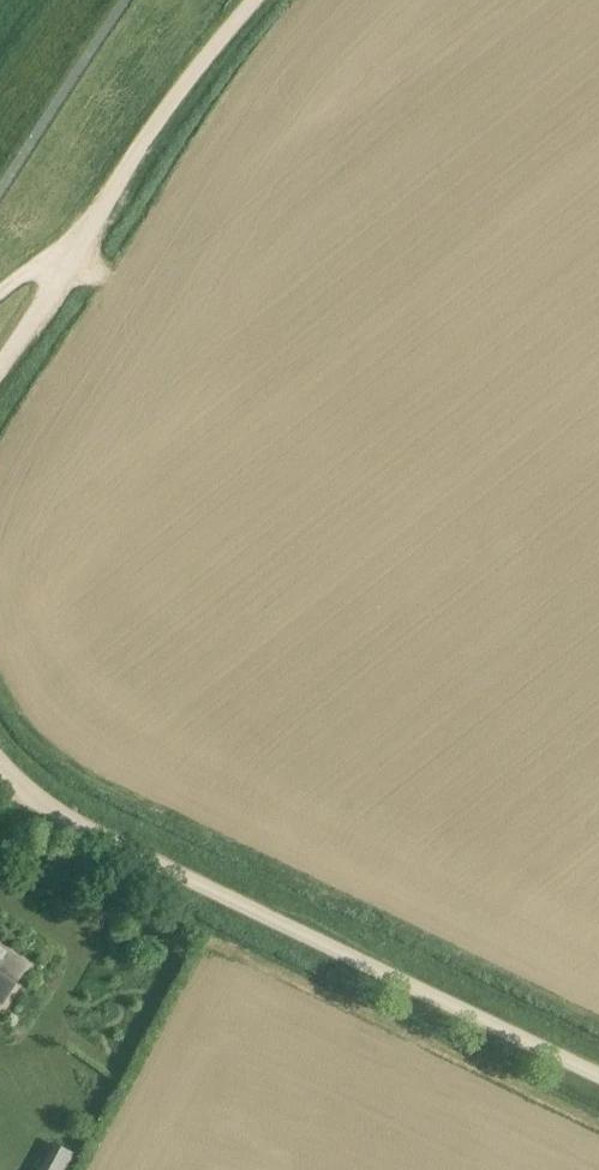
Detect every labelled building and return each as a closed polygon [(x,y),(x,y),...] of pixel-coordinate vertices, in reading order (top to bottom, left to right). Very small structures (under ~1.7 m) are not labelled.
[(4,1006),(32,965),(0,944),(0,1003),(4,1006)] [(40,1169),(68,1169),(76,1155),(54,1143),(40,1169)]
